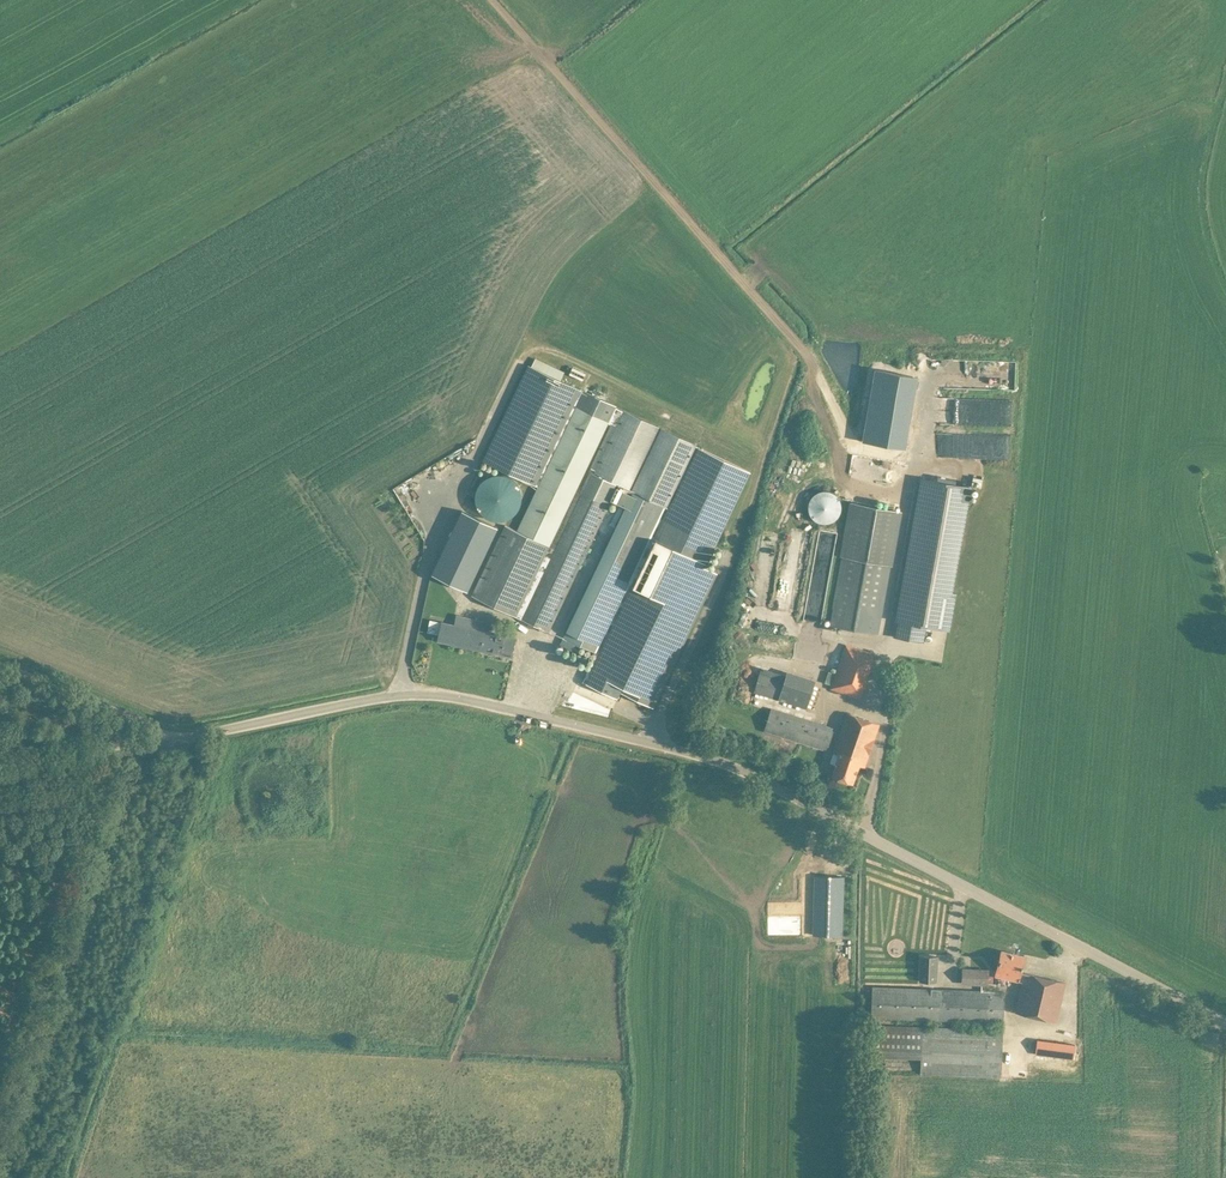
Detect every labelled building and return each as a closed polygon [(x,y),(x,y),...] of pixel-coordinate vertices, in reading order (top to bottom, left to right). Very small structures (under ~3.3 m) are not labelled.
[(505,525),(473,593),(517,614),(520,616),(525,618),(524,620),(529,622),(530,620),(549,630),(554,619),(608,504),(609,501),(617,484),(594,474),(594,472),(596,469),(591,467),(611,425),(616,427),(623,411),(618,409),(615,408),(616,407),(580,390),(528,366),(484,460),(536,485),(537,485),(516,531),(505,525)] [(596,469),(594,472),(668,506),(696,446),(623,411),(616,427),(596,469)] [(588,670),(583,682),(617,698),(620,692),(652,707),(716,572),(704,566),(749,471),(698,447),(669,508),(600,654),(591,672),(588,670)] [(476,496),(476,498),(476,500),(476,501),(476,503),(477,505),(478,507),(479,509),(480,510),(481,512),(482,513),(483,515),(485,516),(487,517),(488,518),(490,519),(492,519),(494,520),(496,520),(498,520),(500,520),(502,520),(504,520),(506,519),(507,518),(509,517),(511,516),(513,515),(514,514),(515,513),(517,511),(518,509),(519,508),(519,506),(520,504),(521,502),(521,500),(521,498),(521,496),(521,494),(520,492),(520,490),(519,488),(518,487),(517,485),(516,483),(514,482),(513,481),(511,479),(510,478),(508,477),(506,477),(504,476),(502,475),(501,475),(499,475),(497,475),(495,475),(493,476),(491,476),(489,477),(487,478),(485,479),(484,480),(482,482),(481,483),(480,485),(479,486),(478,488),(477,490),(477,492),(476,494),(476,496)] [(923,477),(894,636),(924,642),(926,630),(933,631),(933,627),(948,630),(954,593),(951,592),(970,486),(955,483),(937,480),(923,477)] [(566,638),(562,644),(572,649),(575,642),(597,652),(600,654),(669,508),(666,507),(633,491),(626,507),(569,626),(564,637),(566,638)] [(821,522),(824,522),(827,522),(830,522),(833,520),(836,518),(838,516),(840,513),(840,510),(841,507),(840,504),(839,501),(838,498),(836,496),(833,494),(830,493),(827,492),(824,492),(821,493),(818,494),(815,496),(813,499),(812,501),(811,504),(811,507),(811,511),(812,514),(814,516),(816,519),(818,520),(821,522)] [(900,511),(852,502),(842,556),(843,556),(830,625),(878,634),(890,565),(891,565),(900,511)] [(462,510),(432,574),(468,591),(498,527),(462,510)] [(835,573),(836,532),(812,531),(809,617),(829,617),(830,573),(835,573)] [(731,647),(807,660),(811,640),(794,637),(797,621),(737,611),(731,647)] [(454,624),(441,621),(437,640),(512,656),(516,638),(486,632),(489,622),(456,615),(454,624)] [(830,688),(859,698),(874,655),(845,645),(830,688)] [(814,685),(787,677),(787,678),(761,670),(754,692),(806,708),(814,685)] [(771,708),(768,719),(764,730),(826,749),(833,728),(771,708)] [(840,754),(836,765),(832,776),(852,783),(859,765),(865,767),(880,724),(848,713),(834,752),(840,754)] [(815,876),(815,888),(814,935),(841,936),(843,877),(815,876)] [(802,935),(802,915),(801,934),(780,934),(780,919),(769,919),(769,915),(768,934),(802,935)] [(1001,950),(999,962),(995,975),(1023,982),(1016,1012),(1056,1021),(1065,982),(1021,972),(1025,956),(1001,950)] [(921,956),(920,982),(937,982),(938,956),(921,956)] [(962,981),(962,983),(981,983),(981,991),(996,992),(996,983),(994,983),(994,977),(988,977),(988,970),(963,969),(962,981)] [(872,986),(871,1017),(998,1022),(1000,1022),(1003,1023),(1005,992),(1002,992),(996,992),(981,991),(920,988),(872,986)] [(921,1074),(1001,1077),(1003,1029),(871,1024),(870,1057),(921,1059),(921,1074)] [(1037,1054),(1074,1059),(1076,1043),(1039,1038),(1037,1054)]
